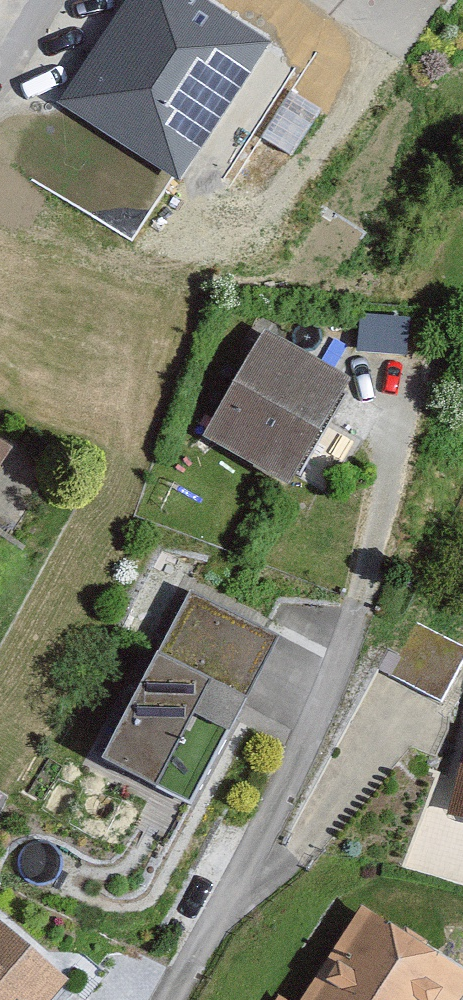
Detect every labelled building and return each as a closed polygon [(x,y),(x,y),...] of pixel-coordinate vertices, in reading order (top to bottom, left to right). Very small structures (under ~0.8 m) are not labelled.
[(214,0),(131,0),(100,52),(204,114),(257,26),(214,0)] [(366,390),(275,339),(219,439),(310,490),(366,390)] [(38,454),(0,430),(0,513),(38,454)] [(299,646),(203,594),(168,657),(176,662),(119,766),(175,796),(235,686),(268,704),(299,646)] [(398,676),(451,694),(462,660),(462,638),(416,622),(398,676)] [(372,908),(313,999),(462,999),(462,966),(372,908)] [(6,919),(0,925),(0,999),(70,999),(82,986),(6,919)]
